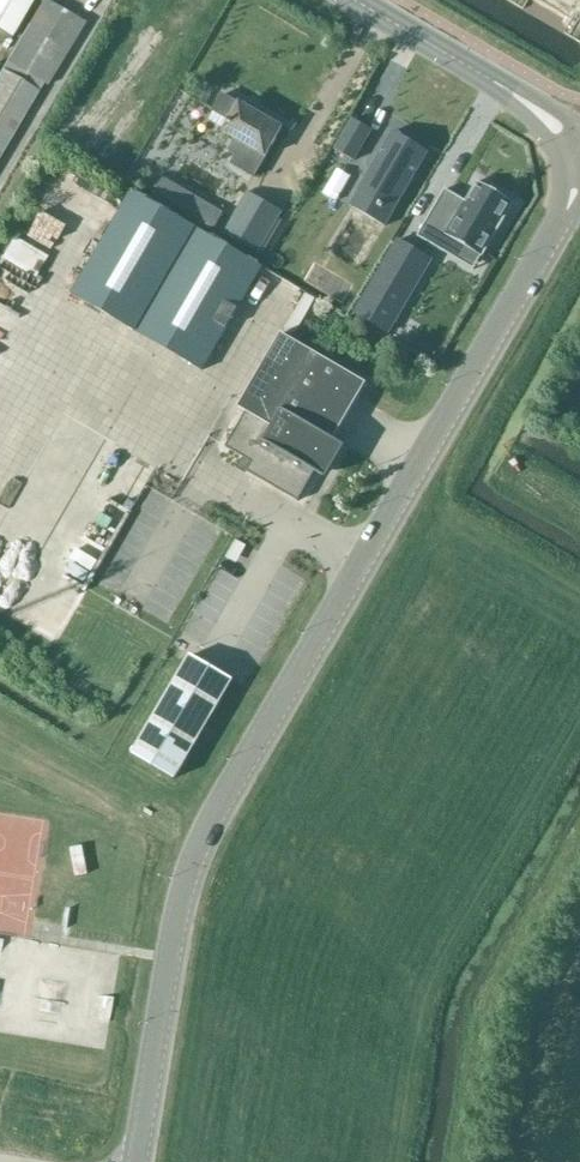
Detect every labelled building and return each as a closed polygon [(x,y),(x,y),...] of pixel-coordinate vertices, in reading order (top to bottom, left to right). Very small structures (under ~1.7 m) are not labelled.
[(87,23),(48,0),(45,0),(0,75),(0,159),(45,83),(49,86),(87,23)] [(12,40),(35,0),(0,0),(0,33),(12,40)] [(231,163),(256,176),(284,125),(222,92),(213,109),(228,118),(221,129),(235,137),(229,148),(237,152),(231,163)] [(353,120),(335,150),(354,161),(372,131),(353,120)] [(361,193),(391,211),(390,214),(392,215),(429,152),(393,132),(357,195),(359,196),(361,193)] [(351,175),(337,168),(323,193),(336,201),(351,175)] [(161,178),(153,193),(214,229),(222,214),(161,178)] [(418,237),(475,270),(515,202),(478,181),(466,202),(445,190),(418,237)] [(203,371),(264,267),(133,190),(72,296),(203,371)] [(259,255),(283,212),(247,192),(223,235),(259,255)] [(23,257),(52,275),(65,254),(36,236),(23,257)] [(399,240),(355,315),(388,334),(432,259),(399,240)] [(318,288),(303,324),(316,330),(331,294),(318,288)] [(368,384),(302,345),(283,334),(240,408),(247,412),(334,461),(343,444),(335,440),(368,384)] [(566,392),(573,396),(575,397),(579,389),(579,383),(573,379),(566,392)] [(563,412),(579,422),(579,421),(579,400),(575,397),(573,396),(563,412)] [(324,477),(334,461),(247,412),(227,448),(253,463),(247,472),(299,502),(317,473),(324,477)] [(245,556),(259,562),(266,545),(252,539),(245,556)] [(175,779),(233,680),(191,656),(133,755),(175,779)] [(19,963),(18,935),(0,935),(0,964),(19,963)] [(55,995),(75,1001),(80,983),(60,977),(55,995)]
